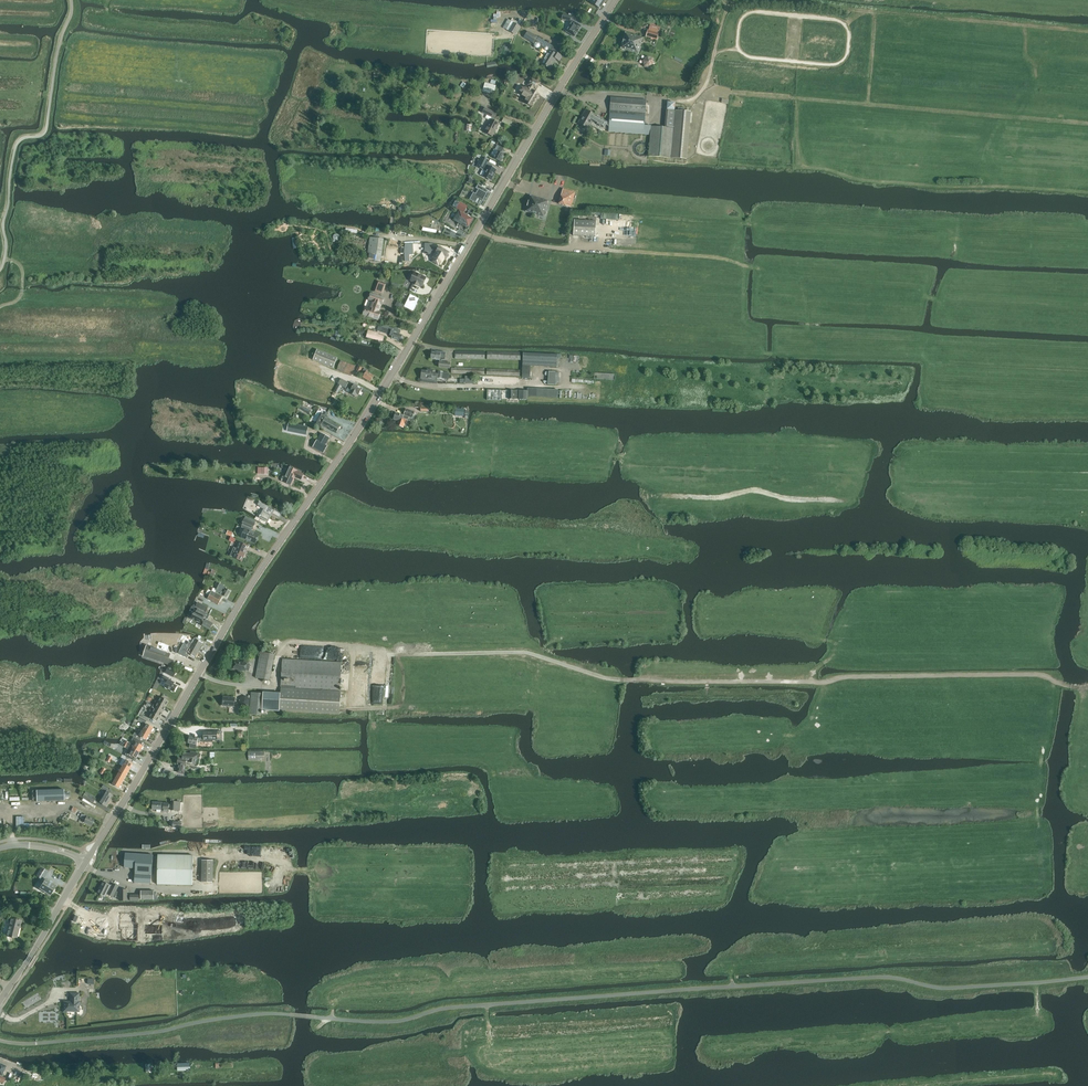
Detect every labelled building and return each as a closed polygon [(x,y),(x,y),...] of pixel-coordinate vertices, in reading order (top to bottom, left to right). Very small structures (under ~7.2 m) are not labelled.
[(591,3),(599,8),(602,4),(603,2),(605,0),(593,0),(591,3)] [(500,9),(490,8),(489,22),(494,22),(494,18),(500,19),(500,9)] [(566,32),(574,37),(581,26),(573,21),(566,32)] [(520,26),(517,24),(513,22),(508,31),(515,35),(520,27),(520,26)] [(646,36),(651,38),(651,40),(656,41),(659,33),(658,33),(659,30),(650,27),(648,31),(646,36)] [(547,51),(548,52),(547,54),(548,55),(542,64),(550,69),(552,64),(551,64),(555,58),(559,61),(562,56),(558,54),(560,51),(527,32),(524,37),(534,44),(534,45),(534,46),(534,47),(535,48),(536,49),(537,49),(538,49),(539,48),(540,48),(545,51),(546,51),(547,51)] [(625,33),(623,41),(641,46),(641,43),(642,38),(626,33),(625,33)] [(638,54),(641,46),(623,41),(621,49),(638,54)] [(652,57),(646,56),(641,60),(643,66),(649,68),(654,64),(652,57)] [(524,101),(533,107),(540,95),(536,93),(541,83),(530,77),(519,95),(513,91),(510,97),(523,104),(524,101)] [(485,83),(483,92),(494,94),(496,86),(485,83)] [(588,129),(591,125),(602,132),(606,125),(609,126),(609,129),(609,132),(650,135),(648,157),(671,158),(686,159),(688,143),(689,134),(690,128),(691,113),(675,111),(666,110),(664,127),(673,128),(651,126),(644,125),(646,100),(611,97),(609,123),(600,118),(586,110),(584,114),(585,114),(580,124),(588,129)] [(494,119),(497,114),(485,108),(483,113),(494,119)] [(493,136),(496,129),(499,124),(491,119),(484,132),(493,136)] [(504,149),(503,149),(505,145),(498,142),(496,145),(500,146),(494,158),(501,162),(504,155),(501,153),(504,149)] [(489,159),(483,156),(477,166),(484,169),(489,159)] [(491,181),(497,170),(491,167),(492,165),(490,164),(483,176),(491,181)] [(478,189),(476,194),(473,193),(470,199),(480,205),(487,194),(486,193),(488,190),(478,185),(476,188),(478,189)] [(563,189),(559,204),(571,207),(575,192),(563,189)] [(526,212),(543,217),(548,201),(530,196),(526,212)] [(468,207),(456,200),(453,206),(464,213),(468,207)] [(460,212),(459,213),(455,210),(448,222),(464,231),(467,227),(468,228),(473,219),(460,212)] [(434,229),(438,222),(432,220),(429,226),(434,229)] [(574,220),(573,235),(595,237),(596,221),(574,220)] [(381,262),(384,239),(370,237),(367,260),(381,262)] [(440,247),(432,259),(434,260),(433,261),(438,265),(439,263),(441,264),(445,258),(446,259),(449,253),(440,247)] [(418,284),(421,285),(425,277),(413,272),(409,280),(412,281),(412,283),(417,285),(418,284)] [(374,291),(382,294),(386,284),(378,281),(374,291)] [(370,293),(368,300),(372,301),(370,309),(365,307),(363,314),(378,320),(381,313),(378,312),(381,304),(382,305),(384,299),(377,296),(378,295),(376,294),(375,295),(370,293)] [(413,310),(417,302),(414,300),(416,298),(411,295),(405,307),(413,310)] [(401,341),(402,335),(400,334),(401,330),(395,328),(382,327),(381,332),(392,336),(392,338),(401,341)] [(379,333),(368,330),(368,332),(366,337),(383,342),(384,336),(379,335),(379,333)] [(333,368),(338,358),(317,349),(313,360),(333,368)] [(450,368),(451,363),(441,362),(442,360),(445,361),(446,353),(437,351),(436,352),(432,352),(432,355),(431,356),(430,357),(431,358),(431,359),(440,360),(439,367),(450,368)] [(455,351),(455,359),(485,359),(485,352),(455,351)] [(520,360),(520,352),(487,351),(487,359),(520,360)] [(556,361),(556,353),(523,352),(523,360),(556,361)] [(337,370),(352,376),(355,366),(341,360),(337,370)] [(370,382),(374,376),(366,372),(367,370),(364,368),(362,373),(365,375),(363,377),(370,382)] [(442,379),(443,372),(438,371),(438,374),(433,373),(433,370),(427,369),(427,371),(422,370),(421,379),(437,381),(438,378),(442,379)] [(341,378),(339,384),(334,392),(338,394),(342,386),(346,388),(349,384),(346,382),(347,381),(341,378)] [(349,393),(356,396),(357,394),(359,395),(362,389),(354,384),(351,383),(348,389),(351,391),(349,393)] [(527,390),(527,396),(558,398),(558,390),(527,389),(527,390)] [(502,390),(488,390),(487,400),(502,401),(502,390)] [(519,399),(519,396),(519,390),(509,390),(509,399),(519,399)] [(527,400),(527,396),(527,390),(519,390),(519,396),(519,399),(527,400)] [(311,411),(300,405),(298,409),(309,415),(311,411)] [(412,418),(413,415),(416,416),(417,413),(414,412),(406,409),(404,415),(412,418)] [(322,425),(336,433),(340,426),(326,418),(327,416),(326,416),(328,414),(326,413),(325,415),(319,412),(313,423),(321,428),(322,425)] [(406,424),(408,418),(396,413),(394,419),(398,421),(396,425),(403,428),(405,423),(406,424)] [(307,435),(308,427),(289,423),(287,431),(307,435)] [(325,445),(329,438),(322,433),(317,441),(314,446),(317,448),(318,447),(320,448),(319,450),(323,453),(327,446),(325,445)] [(281,480),(282,481),(291,485),(295,477),(301,479),(304,474),(289,467),(285,476),(284,476),(283,476),(282,477),(282,478),(281,479),(281,480)] [(274,510),(262,503),(260,502),(258,505),(260,506),(260,507),(263,509),(259,518),(267,522),(272,514),(280,518),(282,513),(274,509),(274,510)] [(241,527),(245,529),(241,538),(255,544),(257,541),(258,541),(259,539),(258,537),(259,535),(252,531),(255,524),(244,519),(241,526),(242,526),(241,527)] [(243,556),(248,546),(239,542),(233,557),(242,561),(244,557),(243,556)] [(213,588),(212,591),(208,589),(206,594),(209,595),(208,599),(218,604),(223,596),(227,598),(230,591),(226,589),(227,587),(220,584),(217,590),(213,588)] [(210,630),(213,624),(206,620),(208,615),(197,610),(191,608),(189,612),(193,614),(191,619),(200,624),(200,623),(203,624),(202,626),(210,630)] [(195,639),(193,644),(189,642),(187,646),(186,647),(187,647),(190,649),(188,653),(195,657),(202,644),(195,639)] [(170,654),(162,652),(163,650),(184,656),(187,647),(186,647),(187,646),(165,641),(164,644),(159,642),(157,649),(144,645),(143,650),(145,651),(143,656),(171,666),(173,660),(169,659),(170,654)] [(270,681),(275,654),(261,652),(256,678),(270,681)] [(342,662),(283,659),(281,687),(340,690),(342,662)] [(249,671),(251,664),(235,661),(234,669),(245,671),(249,671)] [(176,672),(168,668),(166,673),(174,677),(176,672)] [(162,679),(167,682),(164,687),(174,692),(177,686),(174,684),(175,683),(169,679),(169,678),(164,676),(162,679)] [(340,714),(341,691),(281,688),(281,693),(280,711),(340,714)] [(263,691),(262,710),(280,711),(281,693),(263,691)] [(261,715),(262,693),(251,692),(250,715),(261,715)] [(225,704),(237,705),(238,696),(226,696),(225,704)] [(158,702),(166,707),(169,701),(161,697),(158,702)] [(163,712),(166,707),(158,702),(155,708),(163,712)] [(163,712),(155,708),(153,706),(150,711),(151,711),(150,712),(160,717),(163,712)] [(150,722),(151,719),(157,722),(160,717),(150,712),(149,714),(151,715),(150,717),(142,712),(140,716),(150,722)] [(143,730),(150,734),(154,728),(147,724),(145,727),(143,726),(141,729),(143,730)] [(134,737),(145,743),(147,740),(150,734),(143,730),(140,735),(135,732),(133,736),(134,737)] [(198,741),(200,742),(207,742),(207,740),(222,740),(222,731),(204,731),(204,739),(201,739),(190,737),(189,739),(188,740),(188,741),(188,742),(188,743),(190,744),(189,747),(196,749),(197,745),(198,741)] [(129,742),(129,743),(126,741),(125,744),(133,748),(140,752),(143,746),(145,743),(134,737),(132,740),(136,743),(135,745),(129,742)] [(140,752),(133,748),(125,744),(123,746),(129,749),(127,753),(136,758),(140,752)] [(265,751),(248,751),(248,761),(261,760),(261,758),(265,758),(265,751)] [(178,772),(185,773),(187,762),(196,764),(197,757),(199,757),(200,755),(184,753),(183,758),(179,757),(177,766),(179,766),(178,772)] [(126,760),(123,766),(130,770),(133,764),(126,760)] [(119,772),(126,776),(130,770),(123,766),(119,772)] [(119,772),(116,778),(123,782),(126,776),(119,772)] [(119,788),(123,782),(116,778),(112,785),(119,788)] [(36,802),(64,801),(64,790),(36,791),(36,802)] [(108,803),(113,795),(106,791),(100,803),(106,806),(107,806),(108,803)] [(86,792),(83,796),(93,803),(96,799),(86,792)] [(171,804),(169,804),(169,803),(153,802),(152,809),(161,810),(161,811),(169,811),(169,808),(171,808),(171,810),(180,810),(180,802),(172,802),(171,804)] [(92,826),(95,820),(82,814),(81,817),(86,820),(84,823),(92,826)] [(41,823),(25,823),(25,816),(16,816),(16,829),(41,829),(41,823)] [(125,853),(124,868),(135,868),(135,874),(152,875),(153,855),(125,853)] [(158,855),(157,885),(193,885),(194,855),(158,855)] [(202,882),(214,882),(214,860),(202,860),(202,882)] [(36,876),(42,880),(47,871),(41,867),(36,876)] [(151,883),(152,876),(135,875),(135,883),(151,883)] [(39,889),(50,896),(56,886),(45,879),(39,889)] [(112,886),(103,881),(100,886),(101,887),(98,893),(105,897),(107,894),(115,898),(118,893),(116,892),(118,886),(113,884),(112,886)] [(127,895),(127,890),(120,890),(120,901),(139,901),(139,895),(127,895)] [(141,891),(141,900),(153,900),(153,891),(141,891)] [(21,925),(22,921),(21,921),(11,918),(10,918),(8,925),(9,926),(7,936),(11,937),(11,938),(12,938),(13,937),(16,938),(20,925),(21,925)] [(140,930),(140,923),(129,923),(128,929),(123,929),(123,937),(137,937),(137,930),(138,930),(140,930)] [(90,995),(78,995),(78,994),(72,994),(71,1003),(66,1002),(65,1009),(64,1009),(64,1011),(66,1011),(67,1011),(67,1010),(79,1010),(79,1003),(78,1003),(78,1002),(90,1003),(90,995)]
